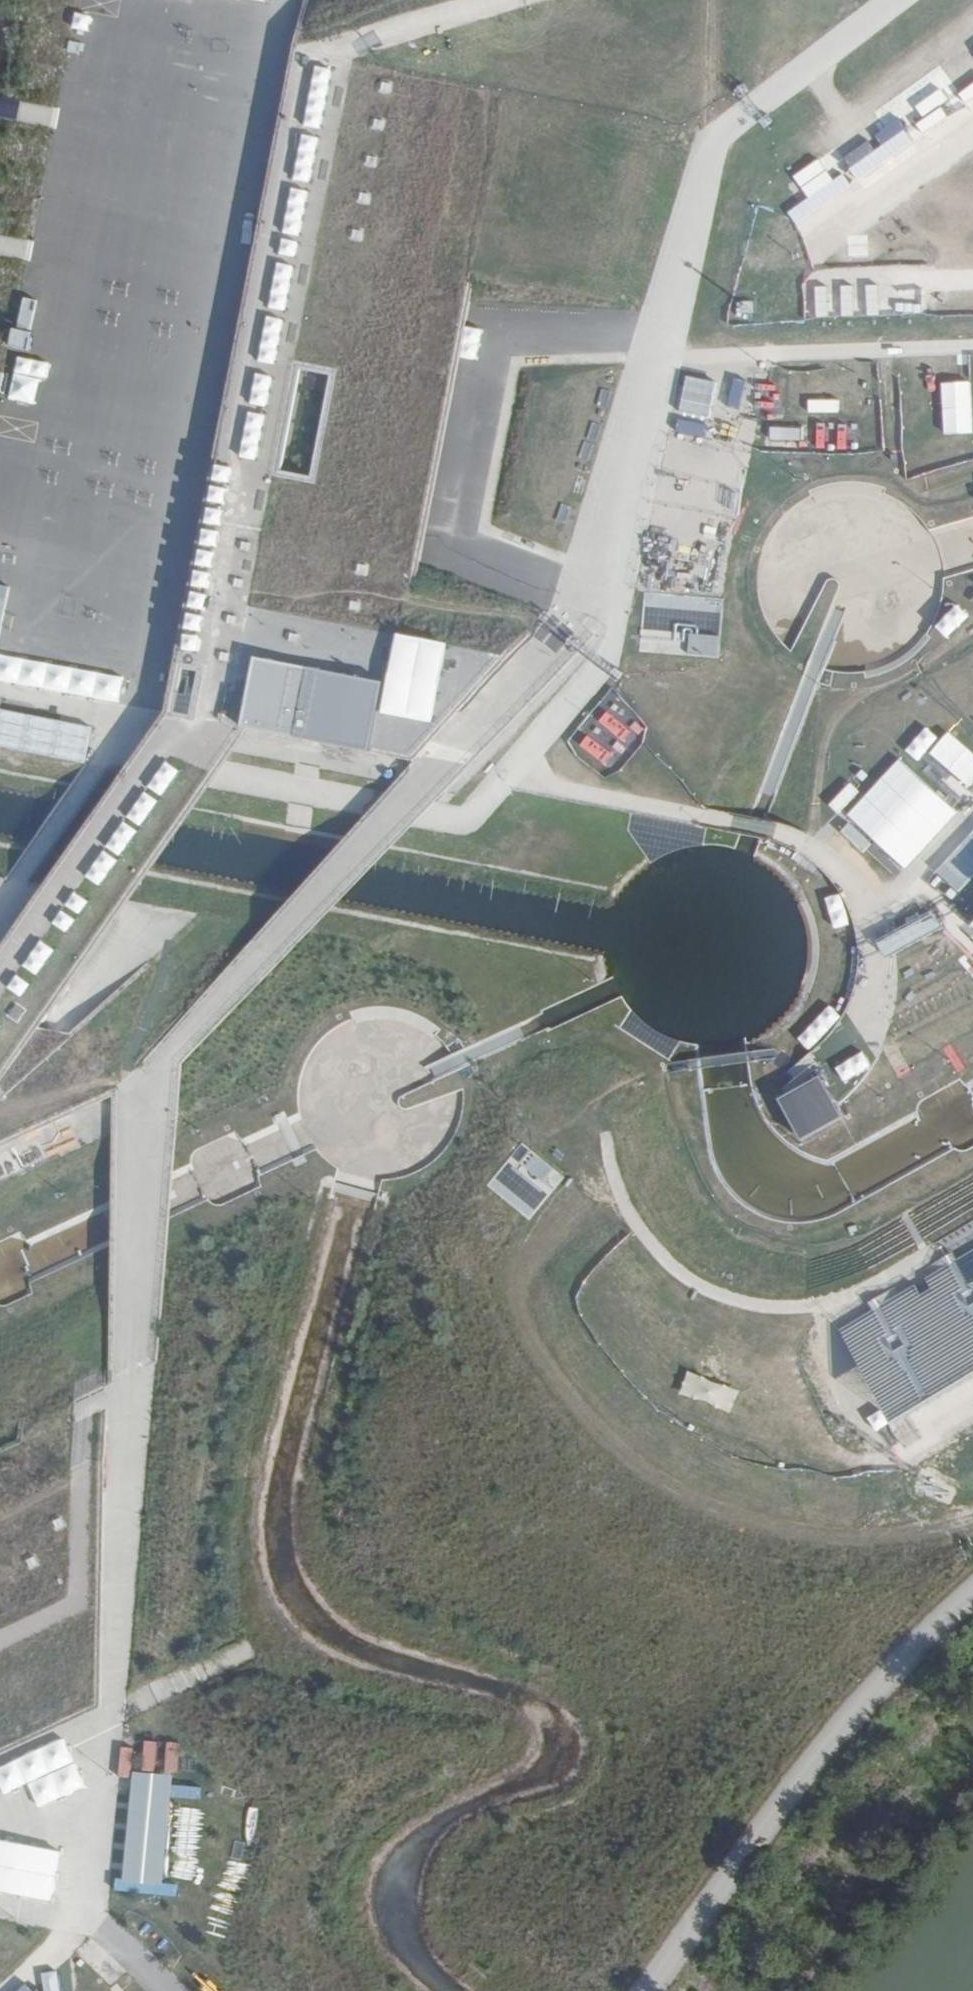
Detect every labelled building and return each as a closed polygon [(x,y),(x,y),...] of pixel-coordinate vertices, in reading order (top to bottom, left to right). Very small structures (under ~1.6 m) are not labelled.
[(295,48),(167,709),(159,720),(151,731),(56,867),(41,888),(0,947),(0,1145),(100,1101),(88,1070),(73,1032),(37,1025),(120,907),(135,885),(214,773),(248,723),(417,756),(506,646),(405,633),(467,296),(409,287),(444,73),(295,48)] [(643,593),(641,653),(720,656),(722,596),(643,593)] [(775,1098),(798,1140),(840,1117),(817,1076),(775,1098)] [(533,1218),(562,1172),(517,1144),(488,1190),(533,1218)] [(96,1705),(103,1470),(84,1477),(0,1511),(0,1750),(96,1705)] [(175,1773),(138,1770),(129,1879),(167,1881),(175,1773)]
